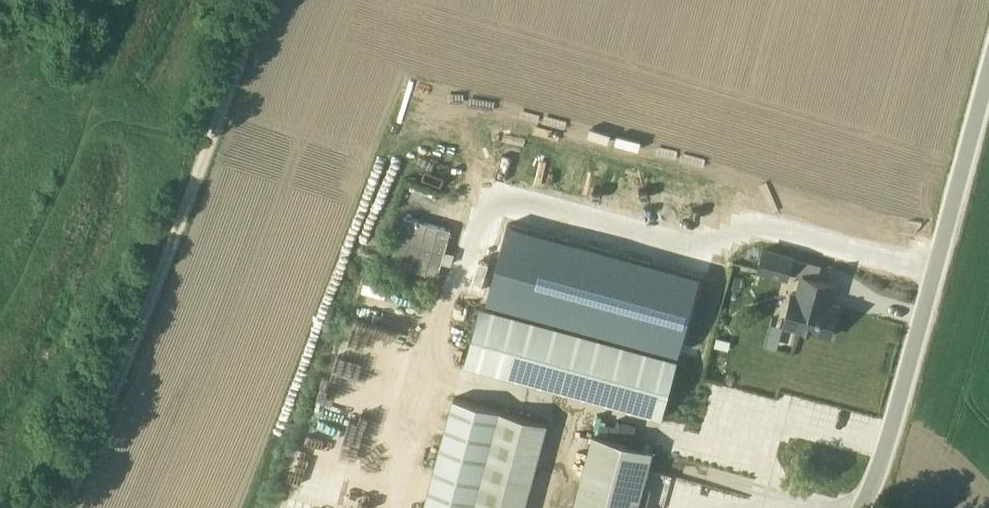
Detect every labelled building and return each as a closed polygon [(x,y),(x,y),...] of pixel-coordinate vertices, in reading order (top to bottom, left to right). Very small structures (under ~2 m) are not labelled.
[(700,276),(507,225),(486,302),(679,354),(700,276)] [(434,235),(421,283),(469,296),(482,248),(434,235)] [(794,257),(764,249),(758,269),(788,277),(794,257)] [(798,294),(793,293),(784,324),(831,336),(839,305),(829,303),(834,283),(803,275),(798,294)] [(547,423),(454,398),(425,507),(524,507),(547,423)] [(653,451),(653,450),(594,434),(574,507),(647,507),(638,505),(653,451)]
